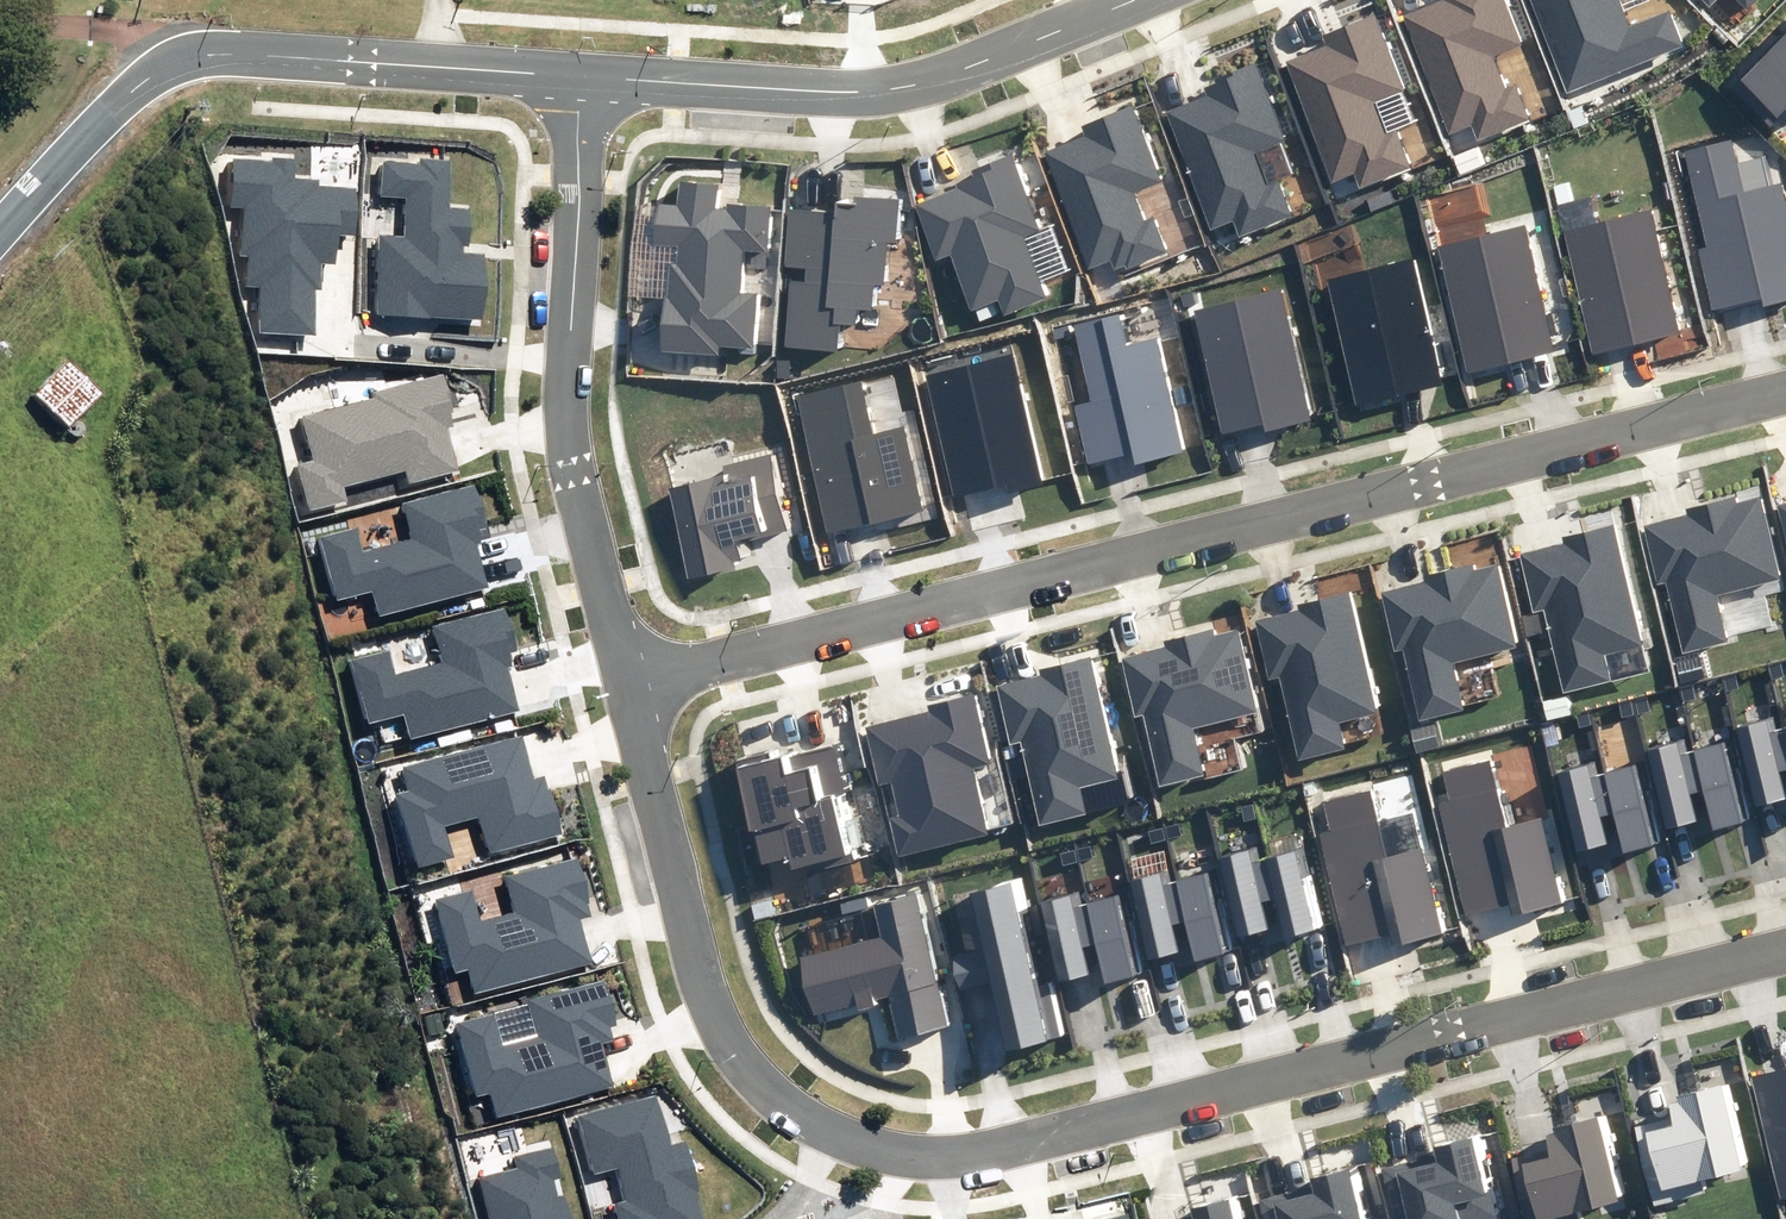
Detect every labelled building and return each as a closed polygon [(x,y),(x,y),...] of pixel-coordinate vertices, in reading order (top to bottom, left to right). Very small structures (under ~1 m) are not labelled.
[(1403,15),(1450,133),(1471,125),(1477,139),(1527,119),(1514,86),(1505,89),(1492,57),(1520,46),(1502,0),(1442,0),(1403,15)] [(1568,91),(1682,46),(1669,13),(1629,29),(1618,0),(1532,0),(1568,91)] [(1746,11),(1757,0),(1735,0),(1746,11)] [(1326,46),(1287,61),(1334,181),(1355,173),(1361,187),(1408,168),(1381,98),(1400,91),(1371,18),(1323,37),(1326,46)] [(1741,80),(1778,118),(1785,109),(1785,37),(1741,80)] [(1206,97),(1167,112),(1214,232),(1235,224),(1240,238),(1288,219),(1260,149),(1280,142),(1251,69),(1203,88),(1206,97)] [(1085,138),(1046,154),(1091,267),(1112,259),(1117,272),(1166,253),(1152,218),(1142,222),(1130,192),(1158,181),(1129,108),(1081,127),(1085,138)] [(1712,309),(1761,297),(1763,306),(1785,301),(1785,207),(1781,184),(1769,187),(1762,160),(1737,166),(1731,140),(1686,151),(1709,247),(1698,249),(1712,309)] [(1039,230),(1010,157),(911,195),(936,260),(949,254),(971,311),(1000,300),(1005,313),(1046,297),(1022,236),(1039,230)] [(295,162),(236,160),(234,208),(243,208),(242,255),(250,255),(249,284),(260,285),(258,332),(313,334),(315,288),(319,288),(320,263),(336,263),(337,233),(355,234),(357,189),(319,187),(320,180),(294,179),(295,162)] [(421,166),(384,164),(383,195),(407,196),(405,237),(382,236),(378,314),(483,319),(485,255),(467,254),(469,209),(447,208),(449,161),(421,160),(421,166)] [(720,184),(678,180),(676,206),(659,205),(656,244),(673,246),(668,299),(666,298),(662,349),(717,354),(717,346),(752,348),(756,295),(740,294),(744,251),(764,253),(768,207),(729,204),(728,210),(718,209),(720,184)] [(834,215),(788,211),(783,266),(792,267),(786,347),(836,351),(838,324),(855,325),(856,310),(870,311),(873,285),(882,285),(886,241),(894,242),(897,201),(836,196),(834,215)] [(1650,212),(1565,232),(1593,353),(1679,333),(1650,212)] [(1522,227),(1438,247),(1468,372),(1552,352),(1522,227)] [(1412,261),(1328,281),(1358,406),(1441,386),(1412,261)] [(1280,291),(1194,311),(1224,433),(1263,424),(1265,430),(1310,420),(1280,291)] [(1119,316),(1075,326),(1093,401),(1075,405),(1089,464),(1133,454),(1134,462),(1181,451),(1155,340),(1126,347),(1119,316)] [(1012,356),(926,377),(954,495),(1007,483),(1008,491),(1042,483),(1012,356)] [(33,397),(66,429),(101,395),(67,362),(33,397)] [(300,465),(312,510),(346,500),(342,486),(407,468),(411,483),(458,470),(445,423),(453,420),(441,376),(376,394),(377,398),(304,417),(316,461),(300,465)] [(860,383),(797,398),(829,533),(922,511),(902,428),(872,435),(860,383)] [(668,490),(689,578),(740,566),(735,541),(787,529),(770,456),(723,467),(725,476),(668,490)] [(358,527),(322,537),(339,600),(374,590),(381,616),(488,587),(477,544),(489,540),(474,486),(405,505),(414,539),(365,552),(358,527)] [(1689,515),(1645,526),(1659,580),(1666,579),(1684,652),(1727,642),(1715,592),(1777,577),(1758,498),(1738,503),(1737,499),(1688,511),(1689,515)] [(1565,544),(1522,555),(1536,612),(1545,610),(1565,693),(1610,682),(1604,654),(1638,646),(1610,529),(1564,540),(1565,544)] [(1472,572),(1471,567),(1426,577),(1428,583),(1380,594),(1394,649),(1401,647),(1419,720),(1462,710),(1450,663),(1516,647),(1497,566),(1472,572)] [(1376,713),(1347,593),(1298,605),(1300,613),(1256,623),(1270,680),(1281,678),(1301,758),(1343,748),(1337,723),(1376,713)] [(387,651),(351,660),(368,723),(403,714),(410,740),(518,711),(506,667),(518,664),(504,609),(434,628),(443,662),(394,676),(387,651)] [(1257,712),(1237,631),(1213,637),(1212,631),(1167,642),(1168,648),(1122,659),(1136,717),(1143,715),(1160,785),(1202,775),(1190,728),(1257,712)] [(1041,677),(997,687),(1011,744),(1021,741),(1041,825),(1086,814),(1080,788),(1117,779),(1087,659),(1040,670),(1041,677)] [(930,713),(867,728),(880,784),(890,781),(899,816),(889,818),(898,856),(987,834),(971,767),(987,763),(970,695),(928,706),(930,713)] [(1737,728),(1756,807),(1785,800),(1778,772),(1785,770),(1785,750),(1781,729),(1778,718),(1737,728)] [(1433,724),(1411,730),(1416,751),(1438,746),(1433,724)] [(410,789),(398,793),(418,866),(453,856),(445,826),(481,816),(491,852),(561,833),(546,777),(534,780),(522,735),(404,767),(410,789)] [(1689,741),(1648,751),(1668,831),(1698,823),(1690,794),(1701,791),(1692,753),(1689,741)] [(1730,743),(1692,753),(1701,791),(1708,821),(1711,830),(1749,821),(1730,743)] [(781,750),(740,760),(765,862),(790,855),(794,874),(854,859),(838,793),(847,791),(839,759),(838,759),(835,746),(783,758),(781,750)] [(1449,803),(1439,805),(1465,912),(1509,901),(1512,915),(1561,903),(1541,820),(1504,829),(1488,763),(1442,774),(1449,803)] [(1600,763),(1558,773),(1578,853),(1608,845),(1601,815),(1612,813),(1603,775),(1600,763)] [(1641,766),(1603,775),(1612,813),(1622,854),(1660,845),(1641,766)] [(1330,834),(1319,836),(1346,943),(1389,932),(1393,946),(1442,933),(1422,851),(1385,860),(1369,794),(1323,805),(1330,834)] [(1265,847),(1223,857),(1243,936),(1272,929),(1265,901),(1277,898),(1267,858),(1265,847)] [(1304,850),(1267,858),(1284,926),(1286,936),(1323,927),(1304,850)] [(473,892),(437,902),(456,971),(470,967),(477,993),(591,962),(579,918),(591,915),(575,858),(508,877),(517,912),(481,922),(473,892)] [(1175,870),(1135,880),(1154,960),(1184,953),(1177,923),(1188,920),(1178,882),(1175,870)] [(1217,873),(1178,882),(1195,950),(1197,959),(1236,950),(1217,873)] [(1049,1041),(1011,884),(971,894),(985,949),(954,957),(962,989),(992,982),(1009,1051),(1049,1041)] [(1086,892),(1044,902),(1064,982),(1094,975),(1087,945),(1098,942),(1089,905),(1086,892)] [(947,1027),(914,895),(873,905),(882,941),(800,961),(814,1015),(890,996),(901,1038),(947,1027)] [(1127,895),(1089,905),(1098,942),(1109,983),(1146,974),(1127,895)] [(494,1015),(457,1025),(476,1096),(489,1093),(496,1119),(614,1087),(602,1043),(612,1041),(609,1026),(616,1024),(604,979),(527,1000),(537,1035),(502,1045),(494,1015)] [(1751,1077),(1781,1199),(1785,1198),(1785,1069),(1751,1077)] [(1740,1171),(1719,1085),(1668,1098),(1675,1127),(1649,1133),(1662,1190),(1740,1171)] [(579,1116),(595,1174),(619,1167),(628,1200),(614,1204),(619,1218),(703,1218),(682,1143),(672,1146),(658,1095),(579,1116)] [(1512,1159),(1527,1218),(1544,1218),(1616,1201),(1596,1120),(1545,1133),(1549,1149),(1512,1159)] [(1383,1175),(1394,1218),(1492,1218),(1472,1140),(1434,1149),(1437,1162),(1383,1175)] [(480,1178),(491,1218),(570,1218),(551,1148),(516,1158),(518,1168),(480,1178)] [(1260,1218),(1359,1218),(1347,1171),(1313,1179),(1314,1186),(1256,1201),(1260,1218)] [(1225,1202),(1192,1210),(1194,1218),(1190,1218),(1230,1218),(1225,1202)]
